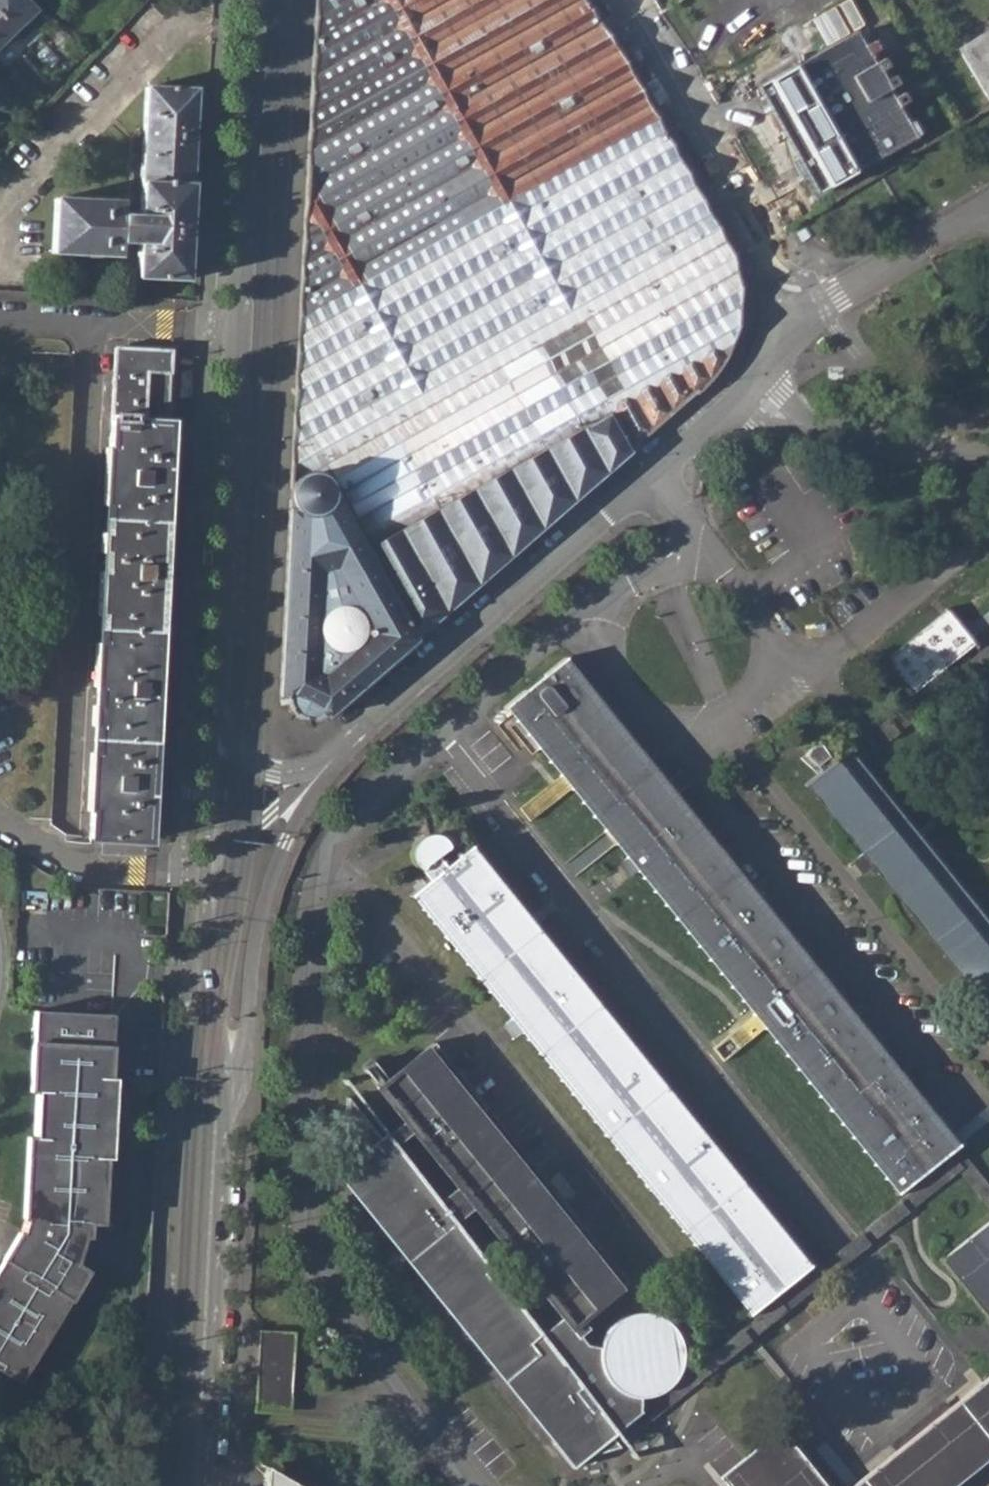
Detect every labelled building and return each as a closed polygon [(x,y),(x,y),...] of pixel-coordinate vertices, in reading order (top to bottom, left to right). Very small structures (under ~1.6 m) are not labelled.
[(14,38),(34,20),(18,0),(0,0),(0,21),(14,38)] [(307,720),(314,719),(323,714),(328,718),(351,698),(565,511),(633,451),(694,398),(711,380),(725,360),(735,339),(739,324),(741,309),(740,291),(740,281),(734,262),(728,250),(713,225),(612,47),(579,0),(316,0),(280,677),(280,695),(285,697),(287,707),(290,712),(294,716),(301,719),(307,720)] [(14,38),(0,21),(0,49),(14,38)] [(822,189),(914,138),(896,106),(903,102),(898,92),(889,96),(884,87),(893,82),(887,72),(878,77),(873,68),(881,63),(876,53),(867,58),(863,50),(872,45),(865,33),(857,38),(852,29),(761,80),(822,189)] [(959,54),(988,37),(988,29),(956,49),(959,54)] [(959,54),(988,105),(988,37),(959,54)] [(138,276),(186,278),(196,88),(148,85),(140,214),(123,214),(123,201),(56,198),(53,252),(120,256),(122,242),(140,243),(138,276)] [(91,838),(147,840),(171,348),(115,345),(91,838)] [(973,638),(948,610),(947,609),(945,611),(946,612),(886,661),(884,659),(882,661),(910,697),(913,695),(912,693),(974,645),(976,648),(978,646),(973,638)] [(896,1189),(899,1192),(959,1145),(957,1143),(953,1145),(912,1094),(696,825),(565,662),(567,660),(564,657),(545,672),(548,676),(525,694),(523,691),(504,705),(507,709),(510,706),(552,757),(638,865),(765,1022),(899,1187),(896,1189)] [(851,755),(849,750),(832,764),(828,758),(823,743),(813,748),(806,760),(817,767),(821,773),(804,786),(806,789),(808,787),(861,856),(855,860),(867,875),(873,870),(988,1016),(988,927),(851,755)] [(746,1312),(748,1314),(808,1265),(806,1263),(802,1265),(529,925),(470,851),(472,849),(470,846),(444,867),(436,857),(447,848),(443,839),(433,836),(421,839),(414,846),(410,859),(428,880),(408,895),(410,898),(414,895),(649,1186),(748,1309),(746,1312)] [(37,1010),(32,1091),(40,1092),(38,1137),(30,1137),(26,1218),(28,1219),(24,1233),(21,1232),(0,1268),(0,1367),(24,1381),(88,1269),(77,1262),(89,1223),(102,1223),(105,1159),(112,1160),(116,1079),(109,1078),(113,1014),(37,1010)] [(396,1233),(412,1253),(408,1257),(553,1439),(550,1442),(569,1468),(590,1452),(592,1454),(618,1447),(609,1437),(622,1426),(624,1424),(639,1413),(637,1399),(653,1395),(669,1384),(678,1368),(680,1355),(678,1341),(669,1326),(658,1317),(645,1312),(630,1312),(612,1319),(602,1329),(595,1347),(583,1344),(576,1334),(585,1327),(578,1318),(624,1281),(592,1241),(581,1226),(573,1232),(555,1210),(563,1205),(485,1107),(477,1113),(459,1090),(467,1084),(432,1040),(385,1078),(371,1060),(361,1068),(402,1119),(379,1137),(345,1095),(344,1171),(346,1168),(356,1180),(350,1184),(391,1237),(396,1233)] [(485,1107),(467,1084),(459,1090),(477,1113),(485,1107)] [(555,1210),(573,1232),(581,1226),(563,1205),(555,1210)] [(943,1259),(988,1316),(988,1222),(943,1259)] [(259,1331),(258,1388),(291,1389),(292,1333),(259,1331)] [(922,1431),(854,1485),(951,1485),(988,1456),(988,1378),(922,1431)] [(290,1409),(291,1389),(258,1388),(257,1407),(290,1409)] [(779,1429),(745,1456),(721,1475),(730,1485),(825,1485),(779,1429)] [(263,1485),(307,1485),(264,1462),(263,1485)]
